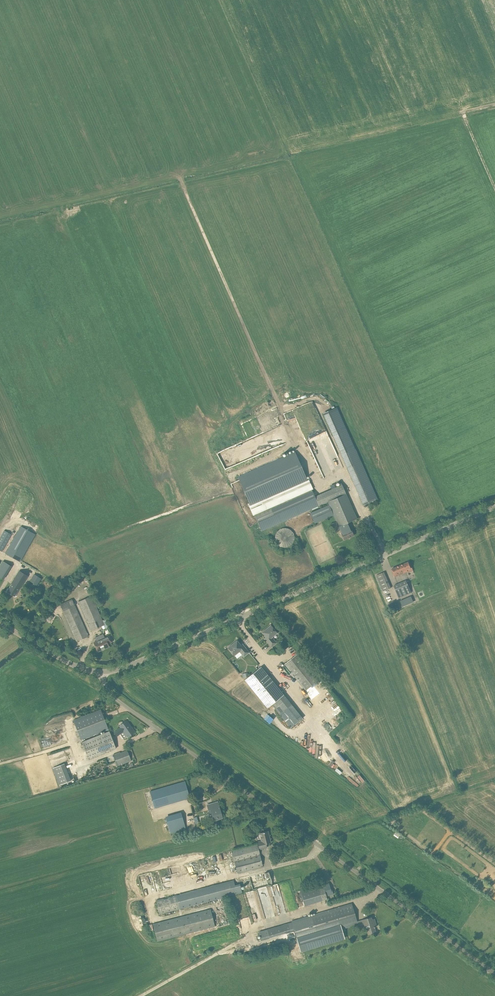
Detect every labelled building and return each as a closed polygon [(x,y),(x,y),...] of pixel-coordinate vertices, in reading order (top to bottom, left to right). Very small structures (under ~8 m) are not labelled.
[(355,448),(341,455),(353,482),(367,475),(365,471),(355,448)] [(239,479),(251,505),(253,513),(261,531),(327,501),(329,504),(310,513),(314,523),(333,514),(336,521),(330,524),(332,530),(339,527),(338,526),(339,526),(340,527),(341,526),(342,529),(341,529),(342,532),(341,533),(344,539),(353,535),(351,530),(350,531),(348,527),(346,528),(345,524),(357,518),(345,494),(341,485),(315,497),(295,453),(239,479)] [(359,496),(363,505),(377,499),(373,490),(359,496)] [(36,534),(21,525),(6,553),(20,561),(36,534)] [(294,539),(295,538),(294,536),(294,534),(293,533),(292,531),(291,530),(290,529),(288,528),(287,528),(285,528),(283,528),(282,528),(280,529),(279,530),(278,531),(277,533),(276,534),(275,536),(275,538),(275,539),(276,541),(277,542),(277,544),(279,545),(280,546),(282,547),(283,547),(285,547),(287,547),(288,547),(290,546),(291,545),(292,544),(293,542),(294,541),(294,539)] [(2,551),(12,535),(5,531),(0,539),(0,550),(2,551)] [(3,561),(0,566),(0,576),(4,578),(11,566),(3,561)] [(411,568),(408,562),(391,569),(395,577),(407,571),(407,570),(411,568)] [(28,575),(20,570),(11,584),(12,584),(7,592),(14,596),(19,589),(20,589),(28,575)] [(387,580),(379,583),(383,591),(391,588),(387,580)] [(411,593),(406,580),(394,586),(399,598),(411,593)] [(91,630),(104,625),(92,596),(79,601),(91,630)] [(409,597),(400,601),(403,606),(412,602),(409,597)] [(88,636),(72,599),(60,604),(76,641),(88,636)] [(397,601),(389,605),(392,612),(400,609),(397,601)] [(277,633),(271,625),(262,632),(264,635),(265,635),(266,636),(264,638),(266,642),(267,641),(272,647),(277,643),(272,637),(277,633)] [(104,638),(103,634),(95,638),(96,641),(94,642),(98,651),(109,647),(107,644),(112,642),(109,636),(104,638)] [(239,643),(237,640),(228,647),(234,655),(239,651),(244,657),(248,653),(244,647),(245,647),(242,644),(240,645),(239,644),(239,643)] [(318,680),(297,654),(284,664),(305,690),(318,680)] [(283,695),(261,667),(245,680),(267,708),(283,695)] [(81,740),(108,729),(101,710),(73,720),(81,740)] [(135,732),(127,720),(123,723),(123,724),(120,727),(121,728),(114,732),(117,736),(123,731),(128,737),(135,732)] [(325,726),(329,732),(333,729),(328,723),(325,726)] [(88,759),(116,748),(109,731),(82,742),(88,759)] [(131,761),(127,750),(120,753),(120,752),(113,755),(117,766),(131,761)] [(71,780),(64,763),(52,768),(59,785),(71,780)] [(189,798),(185,781),(150,791),(155,808),(189,798)] [(207,805),(210,815),(212,814),(213,820),(222,818),(218,802),(207,805)] [(166,816),(170,833),(186,829),(182,812),(166,816)] [(269,836),(268,831),(260,833),(262,840),(257,841),(259,849),(267,848),(266,844),(271,842),(270,842),(268,836),(269,836)] [(263,866),(257,844),(232,851),(237,873),(263,866)] [(272,885),(269,872),(249,877),(252,890),(272,885)] [(239,879),(156,900),(159,914),(242,893),(239,879)] [(323,885),(322,883),(300,890),(305,906),(327,899),(326,896),(333,894),(332,891),(331,891),(329,883),(323,885)] [(375,927),(377,926),(374,918),(372,919),(371,917),(357,921),(352,903),(291,921),(292,922),(259,932),(261,940),(294,930),(297,941),(298,941),(301,951),(344,938),(341,928),(357,923),(359,928),(369,925),(370,928),(369,928),(370,933),(372,933),(376,932),(376,931),(375,927)] [(215,926),(210,909),(153,924),(157,941),(215,926)]
